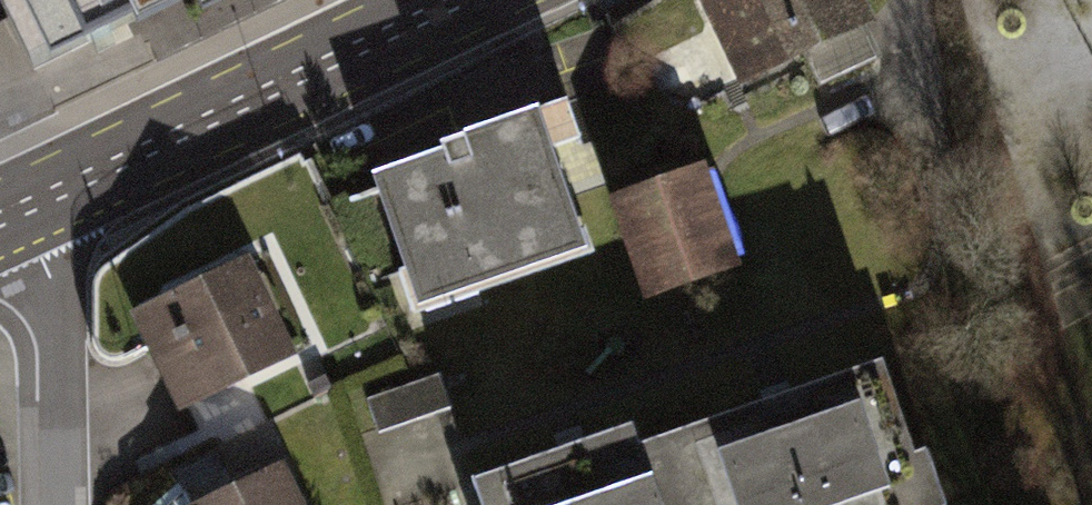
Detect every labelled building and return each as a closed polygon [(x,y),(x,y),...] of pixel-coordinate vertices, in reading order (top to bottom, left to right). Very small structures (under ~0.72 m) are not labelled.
[(36,85),(207,0),(0,0),(0,2),(36,85)] [(736,100),(876,40),(858,0),(692,0),(736,100)] [(571,111),(373,190),(425,320),(598,251),(566,172),(591,161),(571,111)] [(708,178),(615,210),(652,317),(745,286),(708,178)] [(250,260),(125,316),(175,427),(300,371),(250,260)] [(648,459),(665,504),(944,504),(896,371),(648,459)] [(440,383),(370,405),(380,436),(450,413),(440,383)] [(465,490),(471,504),(660,504),(634,431),(465,490)] [(183,504),(295,504),(273,462),(183,504)]
